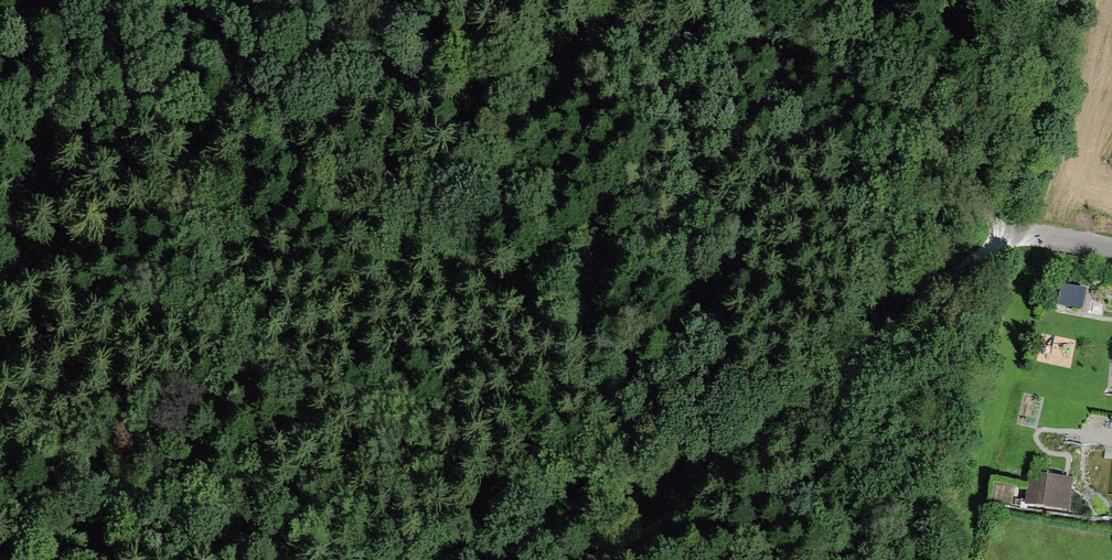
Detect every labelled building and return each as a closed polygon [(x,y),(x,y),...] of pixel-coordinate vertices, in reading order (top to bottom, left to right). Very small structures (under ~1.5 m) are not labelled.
[(1086,288),(1063,284),(1059,306),(1083,310),(1086,288)] [(1073,478),(1030,472),(1026,504),(1069,510),(1073,478)]
